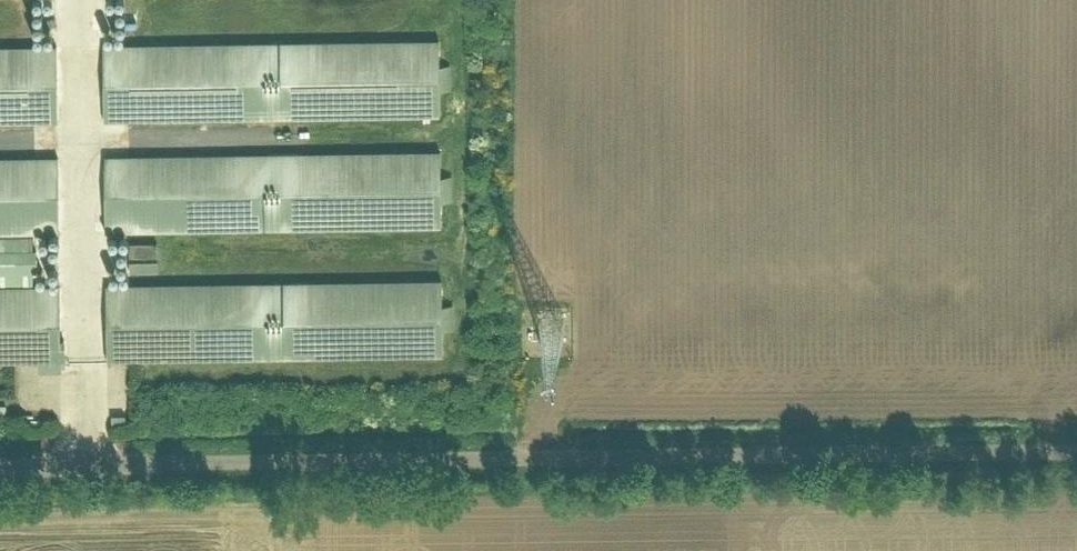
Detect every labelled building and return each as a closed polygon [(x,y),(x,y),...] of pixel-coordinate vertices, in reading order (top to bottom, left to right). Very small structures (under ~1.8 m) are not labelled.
[(449,114),(447,36),(111,42),(113,115),(214,114),(214,96),(237,96),(237,82),(397,79),(398,114),(449,114)] [(62,41),(0,42),(0,83),(25,82),(26,116),(63,116),(62,41)] [(447,224),(447,150),(114,150),(114,226),(261,226),(261,192),(363,192),(363,198),(372,198),(372,213),(348,213),(348,224),(447,224)] [(66,151),(0,152),(0,191),(4,191),(5,205),(11,216),(12,222),(22,222),(22,207),(44,206),(44,189),(51,201),(51,190),(67,190),(66,151)] [(44,280),(43,232),(0,232),(0,280),(44,280)] [(449,345),(449,278),(115,281),(116,356),(252,355),(252,329),(265,329),(265,319),(368,318),(368,345),(449,345)] [(69,281),(0,282),(0,358),(46,357),(46,367),(71,367),(69,281)]
